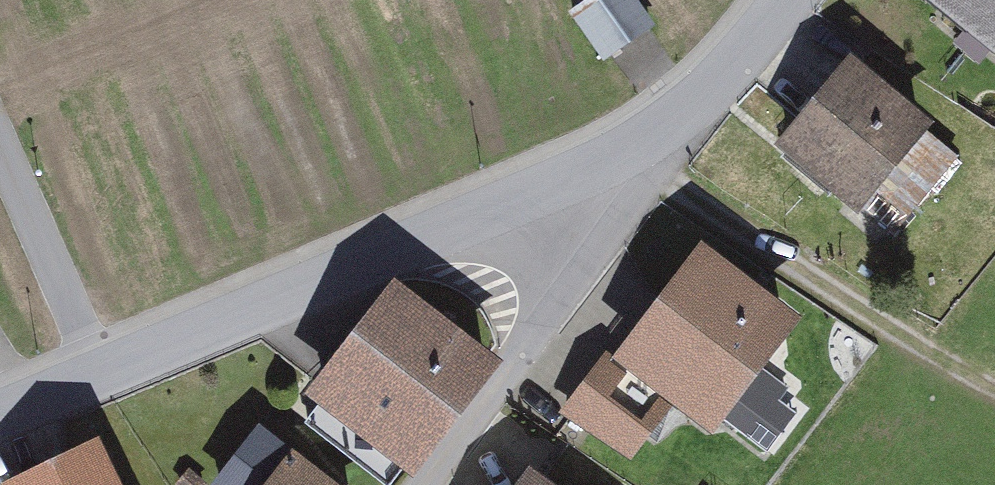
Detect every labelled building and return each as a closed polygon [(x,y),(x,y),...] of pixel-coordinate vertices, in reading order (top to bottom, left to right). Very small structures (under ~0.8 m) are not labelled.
[(631,0),(601,0),(570,24),(605,69),(655,31),(631,0)] [(994,43),(994,42),(994,0),(940,0),(994,43)] [(935,111),(851,42),(775,134),(894,232),(960,152),(925,123),(935,111)] [(780,327),(679,253),(563,412),(630,461),(659,422),(693,447),(780,327)] [(376,294),(287,414),(384,484),(388,484),(475,367),(376,294)] [(73,458),(13,484),(86,484),(73,458)] [(276,465),(264,484),(309,484),(276,465)]
